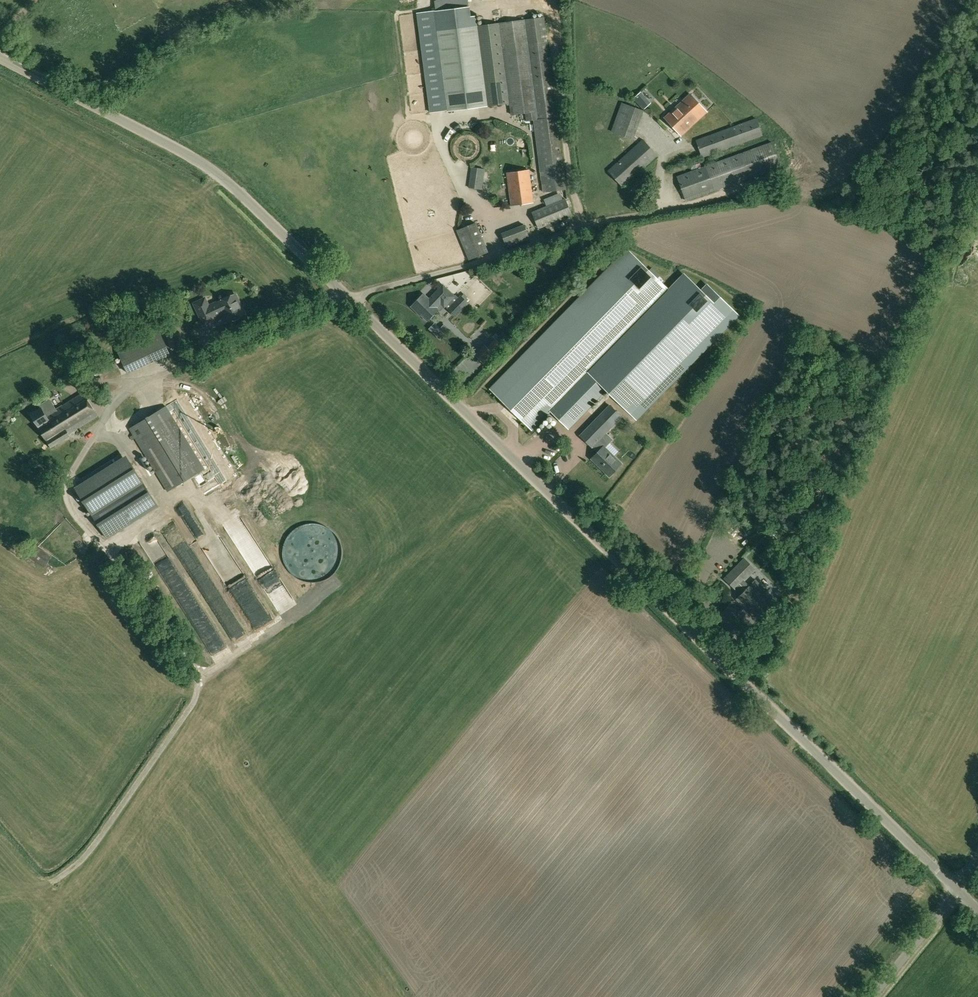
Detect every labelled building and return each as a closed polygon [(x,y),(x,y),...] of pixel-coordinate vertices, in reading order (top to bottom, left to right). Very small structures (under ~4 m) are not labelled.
[(468,0),(437,0),(434,0),(436,10),(438,31),(477,25),(476,15),(471,16),(469,6),(468,6),(468,0)] [(432,113),(449,111),(438,31),(436,10),(418,13),(432,113)] [(531,55),(549,53),(544,17),(526,20),(531,55)] [(526,20),(499,23),(505,69),(532,66),(526,20)] [(499,23),(478,25),(489,105),(510,103),(505,69),(499,23)] [(478,25),(477,25),(438,31),(449,111),(489,105),(478,25)] [(557,118),(549,53),(531,55),(532,66),(538,120),(557,118)] [(532,67),(506,70),(511,114),(525,113),(526,121),(538,120),(532,67)] [(690,94),(678,105),(694,123),(707,111),(690,94)] [(634,140),(644,110),(622,102),(611,131),(634,140)] [(694,123),(678,105),(665,117),(681,135),(694,123)] [(557,118),(533,121),(543,193),(567,190),(557,118)] [(763,135),(757,118),(696,139),(702,157),(763,135)] [(622,186),(657,154),(643,139),(608,170),(622,186)] [(781,166),(772,142),(741,153),(749,177),(781,166)] [(741,153),(706,166),(714,190),(749,177),(741,153)] [(706,166),(677,176),(685,200),(714,190),(706,166)] [(485,169),(472,167),(469,187),(482,189),(485,169)] [(529,170),(507,172),(511,205),(533,202),(529,170)] [(571,213),(565,199),(533,212),(539,226),(571,213)] [(515,221),(502,227),(505,232),(518,226),(515,221)] [(457,230),(469,259),(488,251),(476,222),(457,230)] [(524,225),(502,233),(507,246),(529,238),(524,225)] [(531,429),(550,410),(586,374),(668,289),(627,248),(489,388),(531,429)] [(586,374),(604,392),(608,388),(632,412),(733,309),(707,283),(700,290),(684,273),(668,289),(586,374)] [(445,306),(455,296),(444,284),(432,297),(433,297),(431,300),(424,293),(412,306),(418,312),(419,311),(428,320),(439,309),(437,307),(441,303),(445,306)] [(209,306),(205,298),(194,303),(200,315),(209,311),(211,312),(213,317),(223,312),(227,321),(231,319),(234,320),(239,317),(240,315),(244,313),(235,293),(209,306)] [(469,303),(468,302),(461,294),(447,308),(456,317),(469,303)] [(177,312),(185,309),(183,303),(175,306),(177,312)] [(739,315),(733,309),(632,412),(638,418),(739,315)] [(440,328),(435,334),(440,339),(446,333),(440,328)] [(170,353),(159,329),(117,349),(128,372),(170,353)] [(476,355),(486,364),(504,346),(496,338),(488,346),(486,344),(476,355)] [(92,368),(97,378),(118,366),(113,356),(92,368)] [(78,385),(85,382),(79,370),(72,373),(78,385)] [(586,374),(550,410),(569,428),(604,392),(586,374)] [(83,392),(56,409),(55,410),(69,433),(97,415),(83,392)] [(40,408),(30,414),(51,447),(70,436),(68,433),(69,433),(55,410),(56,409),(50,398),(38,405),(40,408)] [(610,405),(594,421),(605,432),(622,416),(610,405)] [(166,406),(130,428),(168,491),(204,469),(166,406)] [(594,444),(605,432),(594,421),(580,435),(592,446),(594,444)] [(600,450),(592,458),(610,476),(622,463),(604,446),(612,438),(606,432),(595,444),(600,450)] [(89,510),(141,477),(127,457),(75,490),(89,510)] [(159,506),(141,477),(89,510),(107,538),(159,506)] [(171,535),(178,540),(183,533),(176,528),(171,535)] [(755,569),(744,559),(724,579),(736,589),(742,583),(755,569)] [(741,595),(737,599),(757,619),(770,606),(750,586),(748,588),(742,583),(736,589),(741,595)] [(235,655),(204,604),(191,612),(217,655),(216,656),(220,664),(235,655)] [(257,630),(272,620),(263,607),(249,617),(257,630)] [(652,638),(657,632),(637,614),(632,621),(652,638)] [(231,629),(241,650),(254,644),(244,623),(231,629)]
